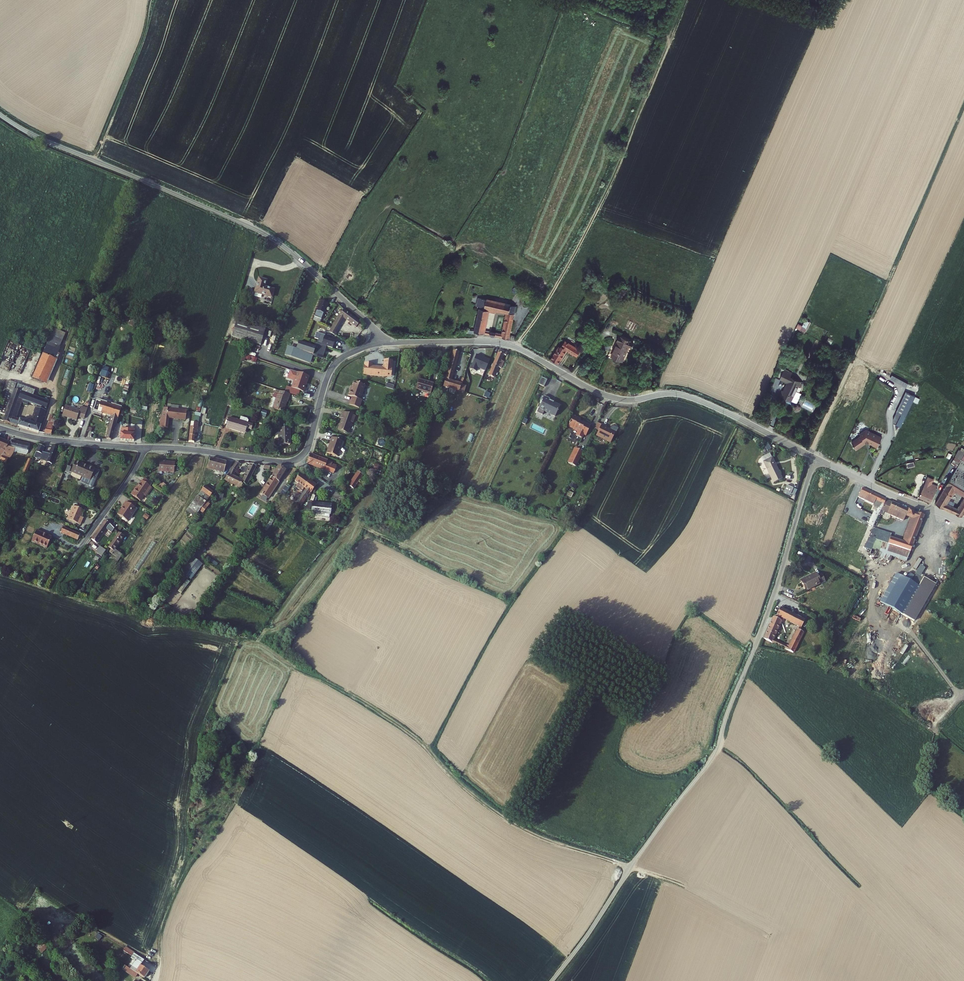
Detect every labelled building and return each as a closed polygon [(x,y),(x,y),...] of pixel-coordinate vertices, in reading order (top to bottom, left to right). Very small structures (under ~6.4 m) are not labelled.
[(255,293),(271,298),(274,291),(264,288),(267,281),(259,279),(255,293)] [(473,331),(508,338),(515,305),(481,297),(479,305),(473,331)] [(327,303),(320,300),(313,317),(320,319),(327,303)] [(336,321),(331,329),(335,332),(343,317),(355,326),(358,322),(343,310),(341,313),(340,312),(338,317),(335,315),(332,319),(336,321)] [(232,336),(261,345),(266,330),(237,321),(232,336)] [(320,340),(319,344),(328,347),(334,349),(337,341),(331,339),(331,338),(326,337),(327,335),(318,333),(316,339),(320,340)] [(630,342),(615,336),(613,341),(614,342),(608,357),(620,361),(626,346),(629,347),(630,342)] [(319,344),(318,344),(317,348),(300,342),(298,349),(300,350),(300,351),(290,348),(288,355),(310,362),(312,355),(311,355),(311,354),(315,355),(315,354),(321,357),(323,353),(325,354),(327,347),(328,348),(328,347),(319,344)] [(559,346),(550,358),(558,363),(567,351),(577,358),(581,352),(566,342),(562,348),(559,346)] [(48,346),(34,377),(50,384),(60,359),(58,358),(61,352),(48,346)] [(498,349),(487,375),(492,377),(497,367),(500,368),(503,362),(500,361),(502,355),(504,356),(506,352),(498,349)] [(445,381),(443,387),(459,392),(461,386),(463,380),(460,378),(458,384),(451,382),(459,352),(453,351),(451,359),(449,358),(447,364),(449,365),(446,377),(443,376),(441,380),(445,381)] [(244,352),(241,360),(245,361),(246,359),(256,362),(258,357),(244,352)] [(484,370),(488,359),(475,354),(469,368),(475,370),(476,367),(484,370)] [(371,364),(364,363),(362,374),(390,378),(392,362),(383,361),(382,366),(380,368),(371,366),(371,364)] [(781,378),(785,368),(781,366),(776,376),(781,378)] [(794,372),(788,369),(782,380),(789,383),(782,396),(793,401),(801,385),(805,387),(807,382),(793,375),(794,372)] [(126,382),(127,376),(102,370),(100,376),(126,382)] [(310,376),(298,372),(293,388),(301,391),(305,392),(310,376)] [(892,375),(891,377),(907,386),(908,383),(892,375)] [(545,381),(539,378),(536,385),(542,387),(545,381)] [(11,380),(0,407),(0,411),(6,414),(3,420),(36,430),(40,431),(51,401),(41,398),(16,390),(18,383),(11,380)] [(432,384),(419,380),(417,390),(430,394),(432,384)] [(363,385),(352,381),(349,390),(349,389),(346,396),(351,397),(348,405),(357,408),(360,400),(358,399),(363,385)] [(919,389),(910,384),(894,419),(894,423),(901,426),(919,389)] [(805,387),(801,385),(793,401),(797,403),(806,387),(805,387)] [(293,388),(287,386),(285,393),(290,395),(299,397),(301,391),(293,388)] [(45,390),(41,398),(51,401),(53,397),(52,396),(53,393),(45,390)] [(270,409),(284,413),(286,403),(287,403),(290,395),(280,392),(278,396),(274,394),(270,409)] [(548,399),(542,396),(540,400),(541,401),(535,413),(541,415),(542,412),(553,417),(558,406),(551,403),(551,404),(547,402),(548,399)] [(108,438),(114,439),(116,430),(123,407),(98,399),(95,409),(115,415),(108,438)] [(21,400),(14,417),(17,418),(24,401),(21,400)] [(803,405),(812,410),(814,405),(805,400),(803,405)] [(67,404),(64,414),(78,419),(79,416),(86,418),(89,408),(82,406),(81,409),(67,404)] [(188,410),(165,407),(160,426),(169,427),(170,417),(187,419),(188,410)] [(341,419),(337,430),(345,433),(349,422),(351,422),(353,416),(341,411),(338,418),(341,419)] [(131,412),(128,424),(134,426),(137,414),(131,412)] [(582,415),(574,412),(569,422),(579,428),(577,432),(583,435),(585,431),(587,432),(592,422),(584,418),(583,420),(580,418),(582,415)] [(229,418),(226,428),(245,433),(247,426),(252,427),(253,422),(241,418),(240,421),(229,418)] [(190,433),(189,441),(195,442),(196,435),(196,432),(198,432),(199,421),(195,421),(190,421),(188,433),(190,433)] [(48,424),(45,432),(52,433),(54,426),(48,424)] [(868,426),(862,431),(863,432),(854,439),(859,445),(868,438),(870,438),(875,440),(874,441),(879,444),(884,433),(868,426)] [(123,432),(122,440),(135,441),(136,436),(136,434),(130,433),(131,428),(126,427),(126,428),(123,428),(122,432),(123,432)] [(604,429),(600,427),(599,428),(597,434),(594,439),(608,446),(613,435),(609,433),(608,434),(603,432),(604,429)] [(281,446),(292,444),(290,428),(280,429),(281,441),(281,446)] [(138,436),(137,441),(145,442),(146,442),(148,434),(144,433),(144,437),(138,436)] [(7,449),(9,446),(11,443),(0,437),(0,446),(7,449)] [(343,441),(332,437),(330,445),(331,445),(330,448),(329,448),(327,453),(338,456),(343,441)] [(0,462),(0,466),(10,471),(16,460),(15,459),(15,458),(13,457),(16,449),(28,452),(31,444),(12,440),(11,447),(9,446),(7,449),(0,462)] [(581,457),(586,446),(580,443),(576,454),(581,457)] [(41,444),(33,461),(38,463),(45,446),(41,444)] [(54,445),(47,464),(50,465),(52,463),(54,464),(60,447),(54,445)] [(311,454),(307,463),(324,470),(327,461),(311,454)] [(761,457),(774,482),(782,478),(770,454),(769,454),(761,457)] [(212,458),(209,468),(214,471),(215,469),(225,472),(228,462),(212,458)] [(963,458),(958,466),(953,475),(963,482),(963,459),(963,458)] [(32,460),(29,459),(23,473),(25,475),(29,467),(32,460)] [(175,474),(175,472),(177,463),(161,461),(160,473),(175,474)] [(333,463),(327,461),(324,470),(326,470),(334,473),(337,466),(332,465),(333,463)] [(77,462),(72,473),(83,477),(81,482),(89,485),(88,487),(89,489),(91,490),(93,489),(97,480),(93,478),(96,470),(89,467),(89,468),(77,462)] [(238,462),(228,476),(241,484),(240,486),(242,487),(244,483),(247,484),(257,466),(251,463),(243,480),(234,474),(241,464),(238,462)] [(260,494),(268,499),(270,497),(286,471),(278,465),(260,494)] [(358,471),(347,485),(353,489),(363,475),(358,471)] [(83,477),(72,473),(70,477),(81,482),(83,477)] [(297,501),(302,504),(311,493),(304,488),(309,481),(298,475),(294,483),(297,484),(295,487),(302,492),(297,501)] [(963,511),(963,497),(959,506),(948,501),(955,489),(963,494),(963,482),(953,475),(952,475),(936,500),(949,508),(963,513),(963,511)] [(154,482),(145,476),(143,480),(152,486),(154,482)] [(937,483),(927,479),(920,495),(931,499),(937,483)] [(131,493),(141,500),(145,494),(146,495),(147,493),(145,492),(151,485),(143,480),(139,485),(139,484),(137,484),(131,493)] [(316,485),(309,481),(304,488),(311,493),(316,485)] [(864,484),(860,493),(878,501),(880,498),(867,492),(869,487),(864,484)] [(279,496),(283,498),(290,487),(287,485),(279,496)] [(787,486),(784,492),(791,496),(794,489),(787,486)] [(201,491),(210,498),(213,493),(205,487),(201,491)] [(888,496),(869,487),(867,492),(880,498),(878,501),(876,506),(877,507),(882,509),(883,506),(887,499),(888,496)] [(291,496),(295,499),(297,495),(296,495),(298,492),(291,488),(288,492),(292,494),(291,496)] [(199,495),(207,502),(210,498),(201,491),(199,495)] [(894,498),(888,496),(887,499),(883,506),(890,509),(894,498)] [(128,502),(135,506),(137,502),(131,498),(128,502)] [(189,509),(198,515),(205,504),(197,498),(189,509)] [(927,512),(894,498),(890,509),(905,516),(906,513),(915,516),(907,539),(892,534),(893,531),(882,527),(878,537),(885,540),(895,544),(895,546),(902,548),(902,546),(912,549),(927,512)] [(117,512),(128,520),(137,508),(135,506),(128,502),(126,500),(117,512)] [(311,515),(316,516),(316,513),(316,512),(321,513),(328,503),(309,502),(308,512),(312,512),(311,515)] [(332,504),(328,503),(321,513),(331,514),(332,504)] [(82,517),(85,511),(76,506),(69,519),(81,525),(84,518),(82,517)] [(882,509),(877,507),(870,521),(875,523),(882,509)] [(187,512),(195,518),(198,515),(189,509),(187,512)] [(112,524),(106,520),(93,539),(98,543),(112,524)] [(870,535),(878,537),(882,527),(875,525),(870,535)] [(82,534),(64,527),(62,532),(79,539),(82,534)] [(51,542),(50,542),(53,536),(39,530),(34,542),(49,548),(51,542)] [(115,560),(119,563),(124,554),(116,549),(125,536),(120,532),(110,547),(113,549),(111,552),(118,556),(115,560)] [(874,548),(878,537),(870,535),(865,545),(874,548)] [(880,554),(885,540),(878,537),(874,548),(865,570),(873,573),(880,554)] [(885,540),(880,554),(892,559),(894,553),(908,559),(912,549),(902,546),(902,548),(895,546),(895,544),(885,540)] [(109,548),(102,543),(98,550),(104,554),(106,553),(109,548)] [(204,563),(195,557),(188,568),(196,574),(204,563)] [(917,569),(923,559),(919,557),(913,567),(917,569)] [(801,578),(806,587),(826,577),(822,571),(818,573),(816,570),(801,578)] [(894,570),(877,597),(899,611),(917,583),(909,579),(894,570)] [(914,570),(909,579),(917,583),(922,575),(914,570)] [(933,581),(922,575),(917,583),(899,611),(911,618),(933,581)] [(181,588),(184,590),(190,582),(187,580),(181,588)] [(804,629),(809,618),(783,605),(778,615),(776,615),(767,636),(798,651),(808,630),(804,629)] [(36,947),(42,951),(45,947),(39,943),(36,947)] [(128,947),(139,959),(143,955),(141,953),(128,947)] [(132,967),(140,973),(146,978),(151,971),(144,965),(148,960),(143,955),(139,959),(132,967)] [(140,973),(132,967),(129,965),(126,969),(137,976),(140,973)]
